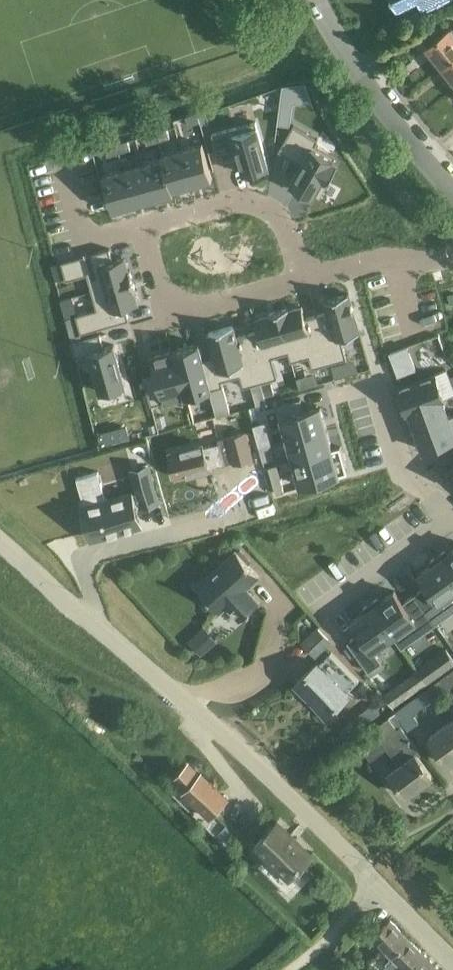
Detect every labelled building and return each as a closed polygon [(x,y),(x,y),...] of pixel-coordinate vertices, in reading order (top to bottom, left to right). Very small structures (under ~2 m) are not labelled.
[(417,0),(423,13),(448,0),(391,0),(396,10),(417,0)] [(442,67),(452,58),(452,28),(451,29),(450,28),(426,48),(442,67)] [(452,81),(452,58),(442,67),(452,81)] [(200,113),(187,117),(190,126),(202,123),(200,113)] [(231,117),(210,123),(218,152),(238,146),(245,175),(257,171),(258,175),(268,172),(267,169),(269,168),(258,127),(236,133),(231,117)] [(301,126),(286,151),(305,162),(292,184),(314,197),(316,192),(321,195),(340,163),(314,148),(321,137),(301,126)] [(168,129),(157,133),(160,142),(171,138),(168,129)] [(157,133),(146,136),(148,145),(160,142),(157,133)] [(130,143),(119,145),(121,154),(132,152),(130,143)] [(203,144),(183,149),(193,185),(213,179),(203,144)] [(119,145),(107,148),(110,157),(121,154),(119,145)] [(183,149),(162,155),(163,158),(172,191),(193,185),(183,149)] [(163,158),(145,163),(155,199),(173,194),(172,191),(163,158)] [(145,163),(125,169),(135,205),(155,199),(145,163)] [(125,169),(105,175),(115,210),(135,205),(125,169)] [(112,251),(65,263),(69,280),(84,276),(89,274),(94,292),(134,280),(132,270),(130,271),(127,259),(115,263),(112,251)] [(99,310),(78,315),(83,333),(130,320),(127,307),(139,304),(135,291),(137,290),(134,280),(94,292),(99,310)] [(328,312),(317,315),(330,364),(347,359),(342,337),(359,332),(348,293),(325,300),(328,312)] [(278,310),(278,311),(290,352),(308,347),(311,360),(313,368),(330,364),(317,315),(305,319),(303,312),(301,306),(289,309),(289,308),(278,310)] [(259,331),(248,334),(261,382),(278,377),(275,367),(272,356),(290,352),(278,311),(278,310),(270,313),(270,314),(270,315),(256,318),(258,325),(259,331)] [(232,325),(209,331),(217,361),(220,370),(239,365),(245,386),(261,382),(248,334),(236,337),(234,331),(232,325)] [(102,333),(73,341),(77,354),(91,351),(102,392),(126,386),(116,345),(106,347),(102,333)] [(200,344),(176,351),(188,395),(224,386),(220,370),(217,361),(205,365),(200,344)] [(158,378),(146,382),(153,404),(188,395),(176,351),(153,358),(156,369),(158,378)] [(406,408),(443,395),(435,374),(398,388),(406,408)] [(415,428),(448,416),(441,398),(444,397),(443,395),(406,408),(406,411),(409,410),(415,428)] [(301,399),(278,406),(287,440),(326,429),(321,408),(304,412),(301,399)] [(415,428),(423,450),(452,439),(452,430),(448,416),(415,428)] [(326,429),(287,440),(293,460),(332,450),(326,429)] [(218,443),(203,446),(202,444),(169,452),(175,477),(233,463),(233,464),(254,459),(247,430),(225,436),(226,437),(217,439),(218,443)] [(259,447),(263,461),(275,457),(271,444),(259,447)] [(332,450),(293,460),(300,487),(347,474),(340,448),(332,450)] [(269,467),(276,494),(284,491),(277,465),(269,467)] [(103,471),(81,476),(89,504),(85,505),(93,538),(144,525),(139,506),(144,504),(145,506),(163,501),(154,467),(136,472),(141,490),(110,499),(103,471)] [(448,552),(446,549),(438,555),(452,577),(452,549),(448,552)] [(226,606),(239,621),(259,603),(246,588),(259,577),(236,551),(195,587),(218,613),(226,606)] [(438,555),(429,561),(431,564),(418,573),(427,585),(415,594),(436,624),(452,612),(452,577),(438,555)] [(436,624),(415,594),(403,603),(394,591),(381,600),(379,597),(370,603),(402,648),(436,624)] [(401,648),(402,648),(370,603),(362,609),(364,612),(351,621),(360,633),(347,642),(368,672),(382,662),(373,650),(393,636),(401,648)] [(320,650),(329,641),(317,630),(308,638),(320,650)] [(209,653),(218,644),(207,632),(198,641),(209,653)] [(438,656),(447,668),(452,663),(452,661),(446,651),(438,656)] [(331,652),(319,664),(318,662),(294,684),(325,716),(348,694),(347,692),(359,680),(331,652)] [(452,685),(452,683),(446,674),(427,687),(435,698),(452,685)] [(403,681),(389,692),(398,703),(412,693),(403,681)] [(413,713),(435,698),(427,687),(392,712),(402,726),(404,725),(407,730),(419,722),(413,713)] [(387,748),(399,765),(389,772),(406,796),(432,776),(415,753),(418,750),(401,727),(397,729),(388,716),(356,740),(370,760),(387,748)] [(451,721),(428,737),(448,764),(452,760),(452,724),(451,721)] [(199,774),(188,763),(175,776),(186,787),(183,790),(209,816),(227,799),(200,773),(199,774)] [(290,875),(310,854),(277,821),(256,842),(290,875)] [(422,952),(390,920),(374,936),(384,946),(369,961),(378,969),(403,969),(422,952)] [(422,952),(403,969),(439,969),(422,952)]
